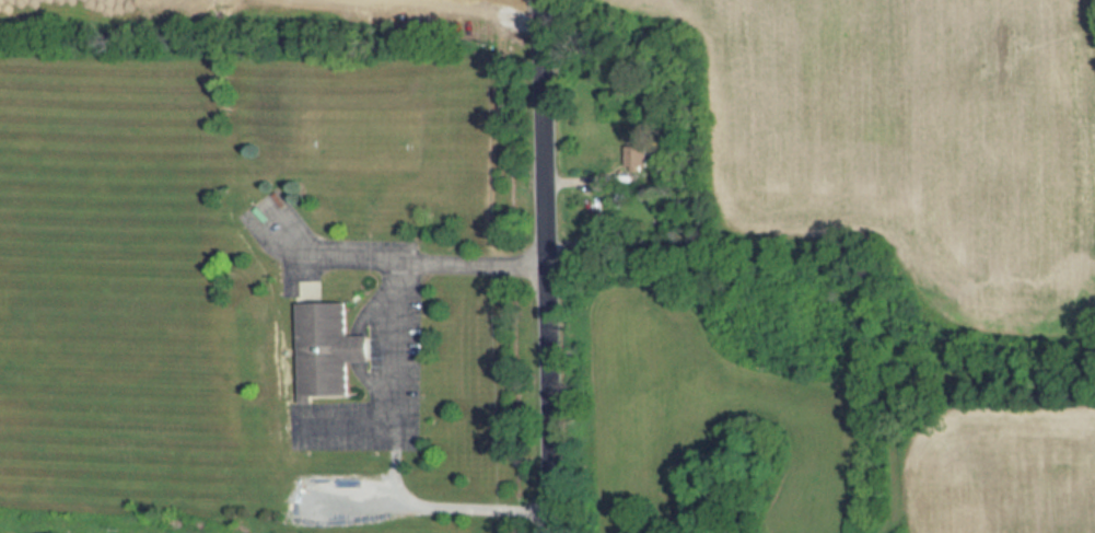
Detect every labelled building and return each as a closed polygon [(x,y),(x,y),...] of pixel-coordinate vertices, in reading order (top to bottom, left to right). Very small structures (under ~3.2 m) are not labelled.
[(643,146),(626,146),(626,168),(643,168),(643,146)] [(343,337),(343,349),(343,362),(345,397),(294,398),(292,304),(308,304),(342,303),(343,337)] [(343,337),(364,337),(365,361),(343,362),(343,337)]
